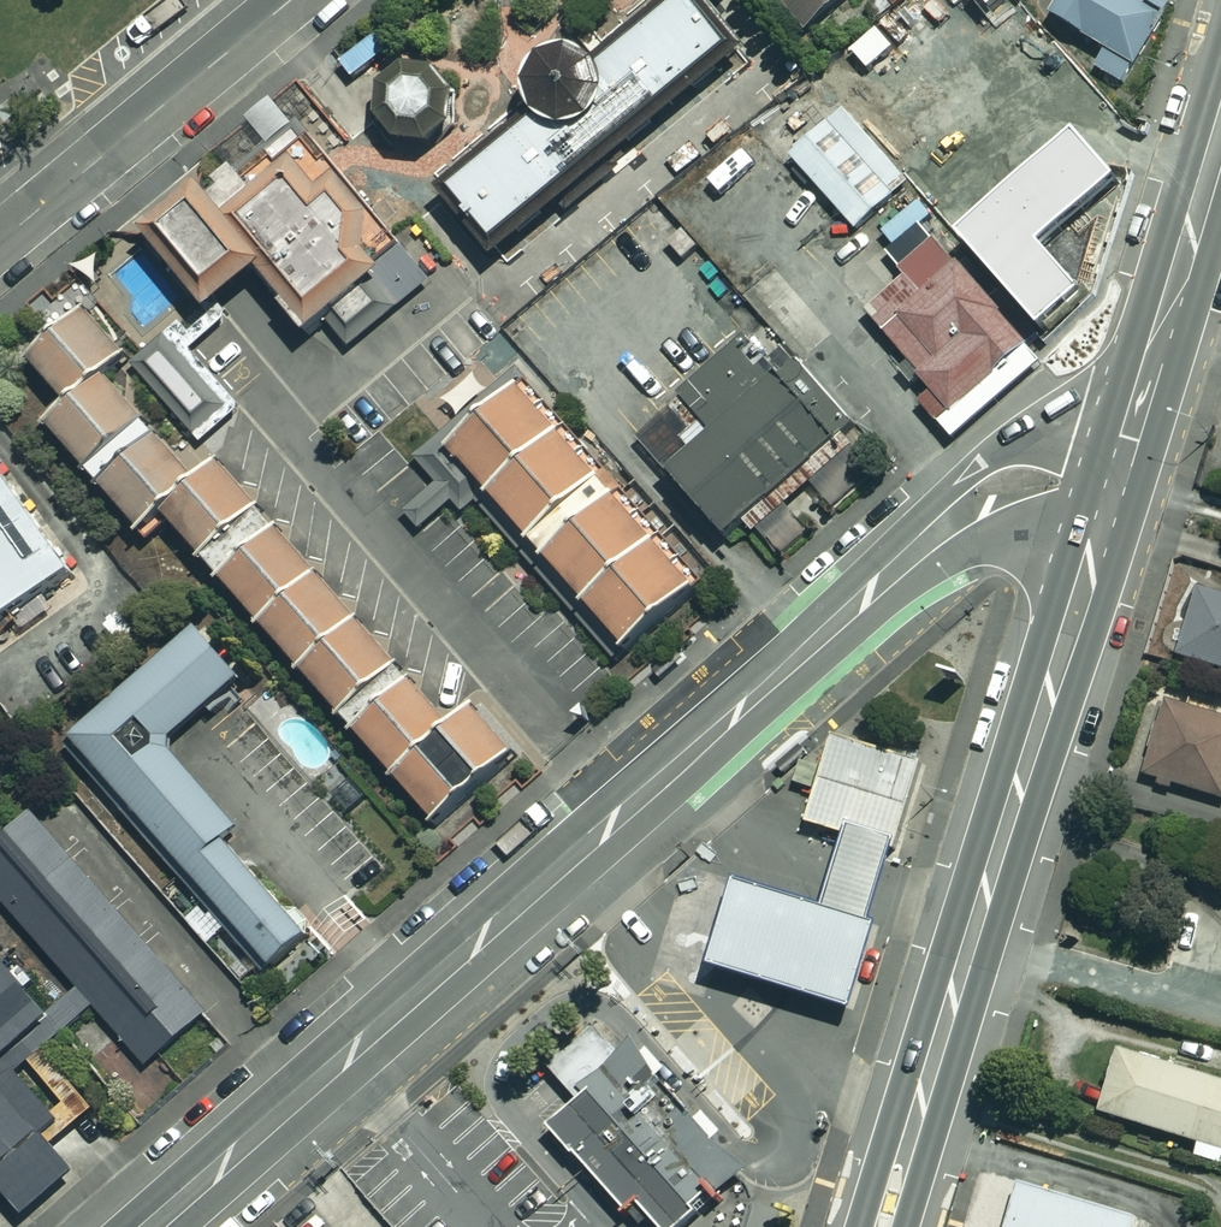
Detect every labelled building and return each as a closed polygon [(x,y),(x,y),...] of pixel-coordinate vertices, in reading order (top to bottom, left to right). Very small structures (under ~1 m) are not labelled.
[(465,176),(439,144),(459,127),(463,95),(442,70),(410,67),(385,88),(382,120),(402,145),(406,145),(445,192),(501,262),(704,91),(709,97),(725,84),(720,78),(754,51),(712,0),(675,0),(603,62),(593,55),(582,53),(573,52),(562,56),(551,61),(542,68),(536,80),(533,92),(535,103),(540,114),(465,176)] [(809,30),(845,0),(784,0),(809,30)] [(1054,17),(1110,49),(1099,68),(1126,84),(1137,65),(1140,67),(1171,15),(1168,13),(1174,3),(1169,0),(1064,0),(1054,17)] [(251,121),(270,144),(294,125),(276,102),(251,121)] [(1100,232),(989,105),(937,151),(1012,236),(996,249),(1051,311),(1086,265),(1100,232)] [(914,181),(845,108),(792,157),(860,230),(914,181)] [(1108,232),(1131,160),(1076,108),(1033,144),(1108,232)] [(326,192),(300,161),(259,195),(240,171),(214,192),(208,186),(148,236),(214,315),(191,334),(183,324),(135,364),(202,444),(241,412),(241,405),(193,349),(231,317),(224,309),(268,273),(318,333),(330,323),(352,349),(434,282),(404,246),(383,263),(375,253),(378,218),(344,177),(326,192)] [(962,266),(938,239),(902,270),(909,277),(868,313),(937,390),(922,404),(940,424),(953,412),(956,415),(1045,338),(1003,291),(1001,293),(971,258),(962,266)] [(456,730),(225,465),(204,484),(112,379),(134,359),(92,311),(33,362),(66,401),(44,420),(148,539),(170,520),(439,828),(521,756),(480,709),(456,730)] [(773,360),(752,337),(684,397),(707,422),(696,433),(674,408),(639,439),(730,541),(859,427),(788,347),(773,360)] [(703,593),(526,387),(453,450),(630,655),(703,593)] [(0,466),(0,630),(78,575),(0,466)] [(1204,593),(1184,658),(1220,670),(1220,598),(1204,593)] [(248,683),(201,628),(67,747),(266,974),(274,968),(277,971),(313,940),(232,845),(246,831),(177,755),(178,743),(248,683)] [(1172,703),(1149,780),(1220,802),(1220,718),(1172,703)] [(737,967),(851,1004),(925,779),(846,753),(818,838),(859,851),(837,919),(761,895),(737,967)] [(600,1022),(551,1065),(575,1091),(539,1124),(618,1212),(632,1200),(656,1226),(668,1226),(733,1169),(600,1022)] [(1108,1119),(1220,1153),(1220,1085),(1127,1056),(1108,1119)] [(980,1171),(962,1226),(1134,1226),(1136,1219),(980,1171)]
